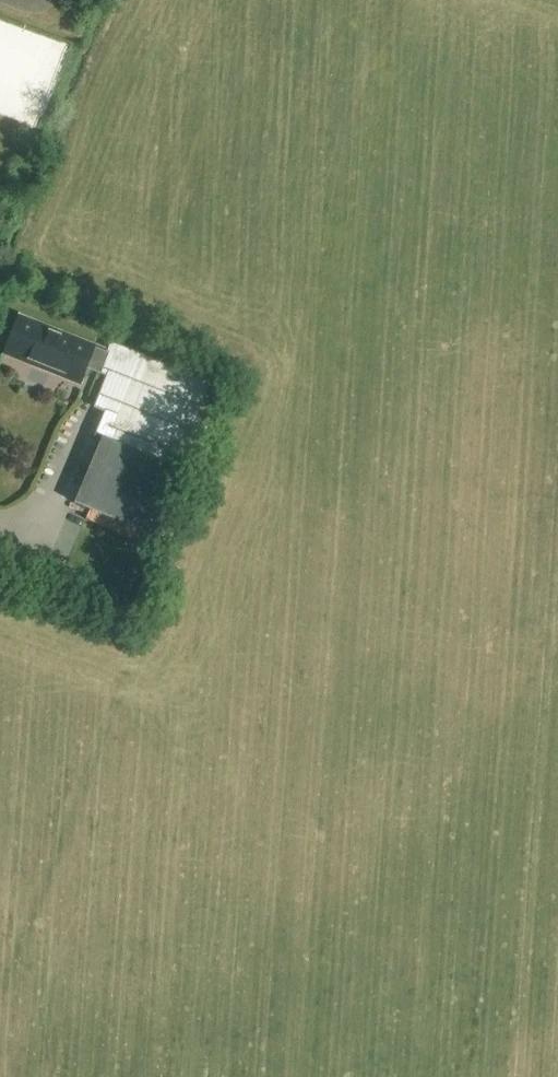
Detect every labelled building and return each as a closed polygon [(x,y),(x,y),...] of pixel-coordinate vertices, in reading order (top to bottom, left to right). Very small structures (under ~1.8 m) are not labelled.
[(106,353),(95,348),(22,319),(7,355),(80,385),(87,369),(106,377),(92,410),(104,415),(95,437),(101,439),(74,504),(160,540),(207,426),(194,421),(209,385),(110,345),(106,353)]
